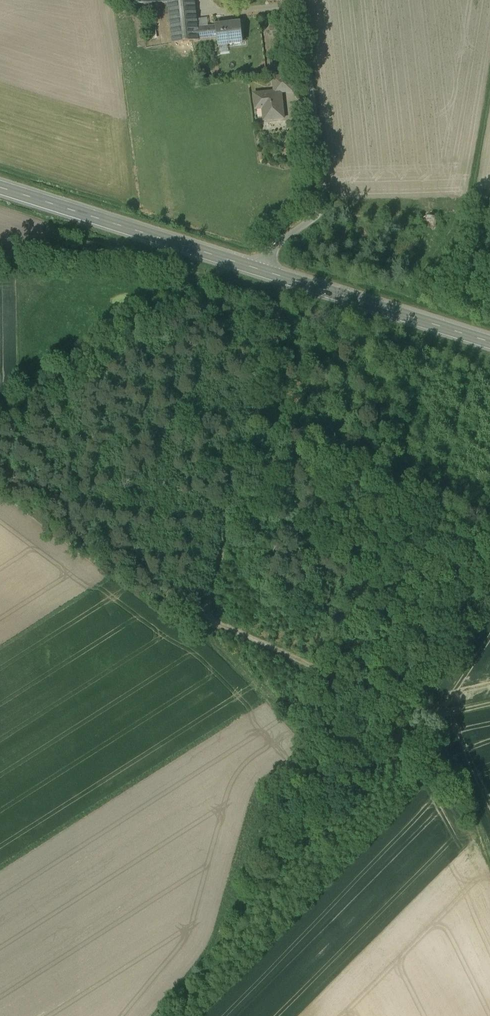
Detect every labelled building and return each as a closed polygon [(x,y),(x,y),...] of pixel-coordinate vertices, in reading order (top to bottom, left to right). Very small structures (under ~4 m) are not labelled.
[(131,8),(173,3),(173,43),(199,41),(198,39),(197,29),(197,0),(130,0),(131,8)] [(248,19),(221,22),(222,28),(197,29),(198,39),(222,40),(223,51),(251,47),(248,19)] [(273,79),(274,92),(275,99),(284,98),(296,98),(295,77),(273,79)] [(274,92),(254,94),(256,117),(264,116),(265,125),(286,123),(284,98),(275,99),(274,92)]
